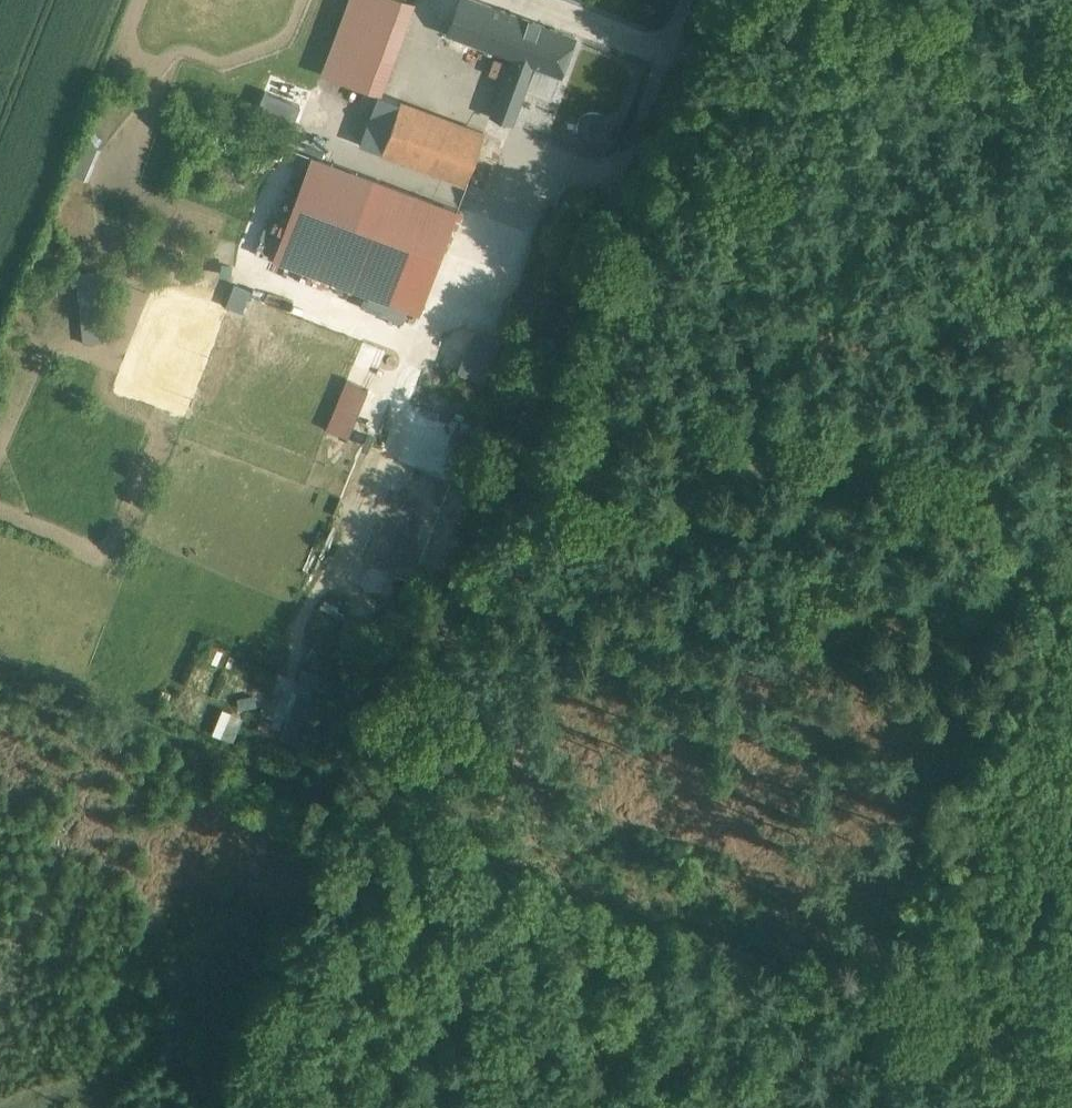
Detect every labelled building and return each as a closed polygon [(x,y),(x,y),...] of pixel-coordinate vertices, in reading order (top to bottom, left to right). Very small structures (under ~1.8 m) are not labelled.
[(350,84),(380,95),(415,4),(405,0),(381,0),(350,84)] [(448,33),(475,43),(489,5),(475,0),(460,0),(448,33)] [(574,37),(489,5),(475,43),(513,57),(534,65),(560,75),(574,37)] [(534,65),(513,57),(491,116),(512,124),(534,65)] [(267,91),(263,109),(298,117),(302,99),(267,91)] [(485,133),(399,101),(380,152),(466,184),(485,133)] [(72,173),(90,178),(100,145),(82,139),(72,173)] [(456,209),(311,155),(273,259),(418,313),(456,209)] [(102,268),(78,269),(82,342),(106,340),(102,268)] [(327,427),(369,445),(386,406),(367,398),(371,387),(348,377),(327,427)] [(428,383),(421,401),(471,418),(477,400),(428,383)] [(281,691),(265,733),(295,744),(322,672),(303,665),(298,677),(279,670),(272,688),(281,691)] [(224,706),(213,732),(234,740),(244,715),(224,706)]
